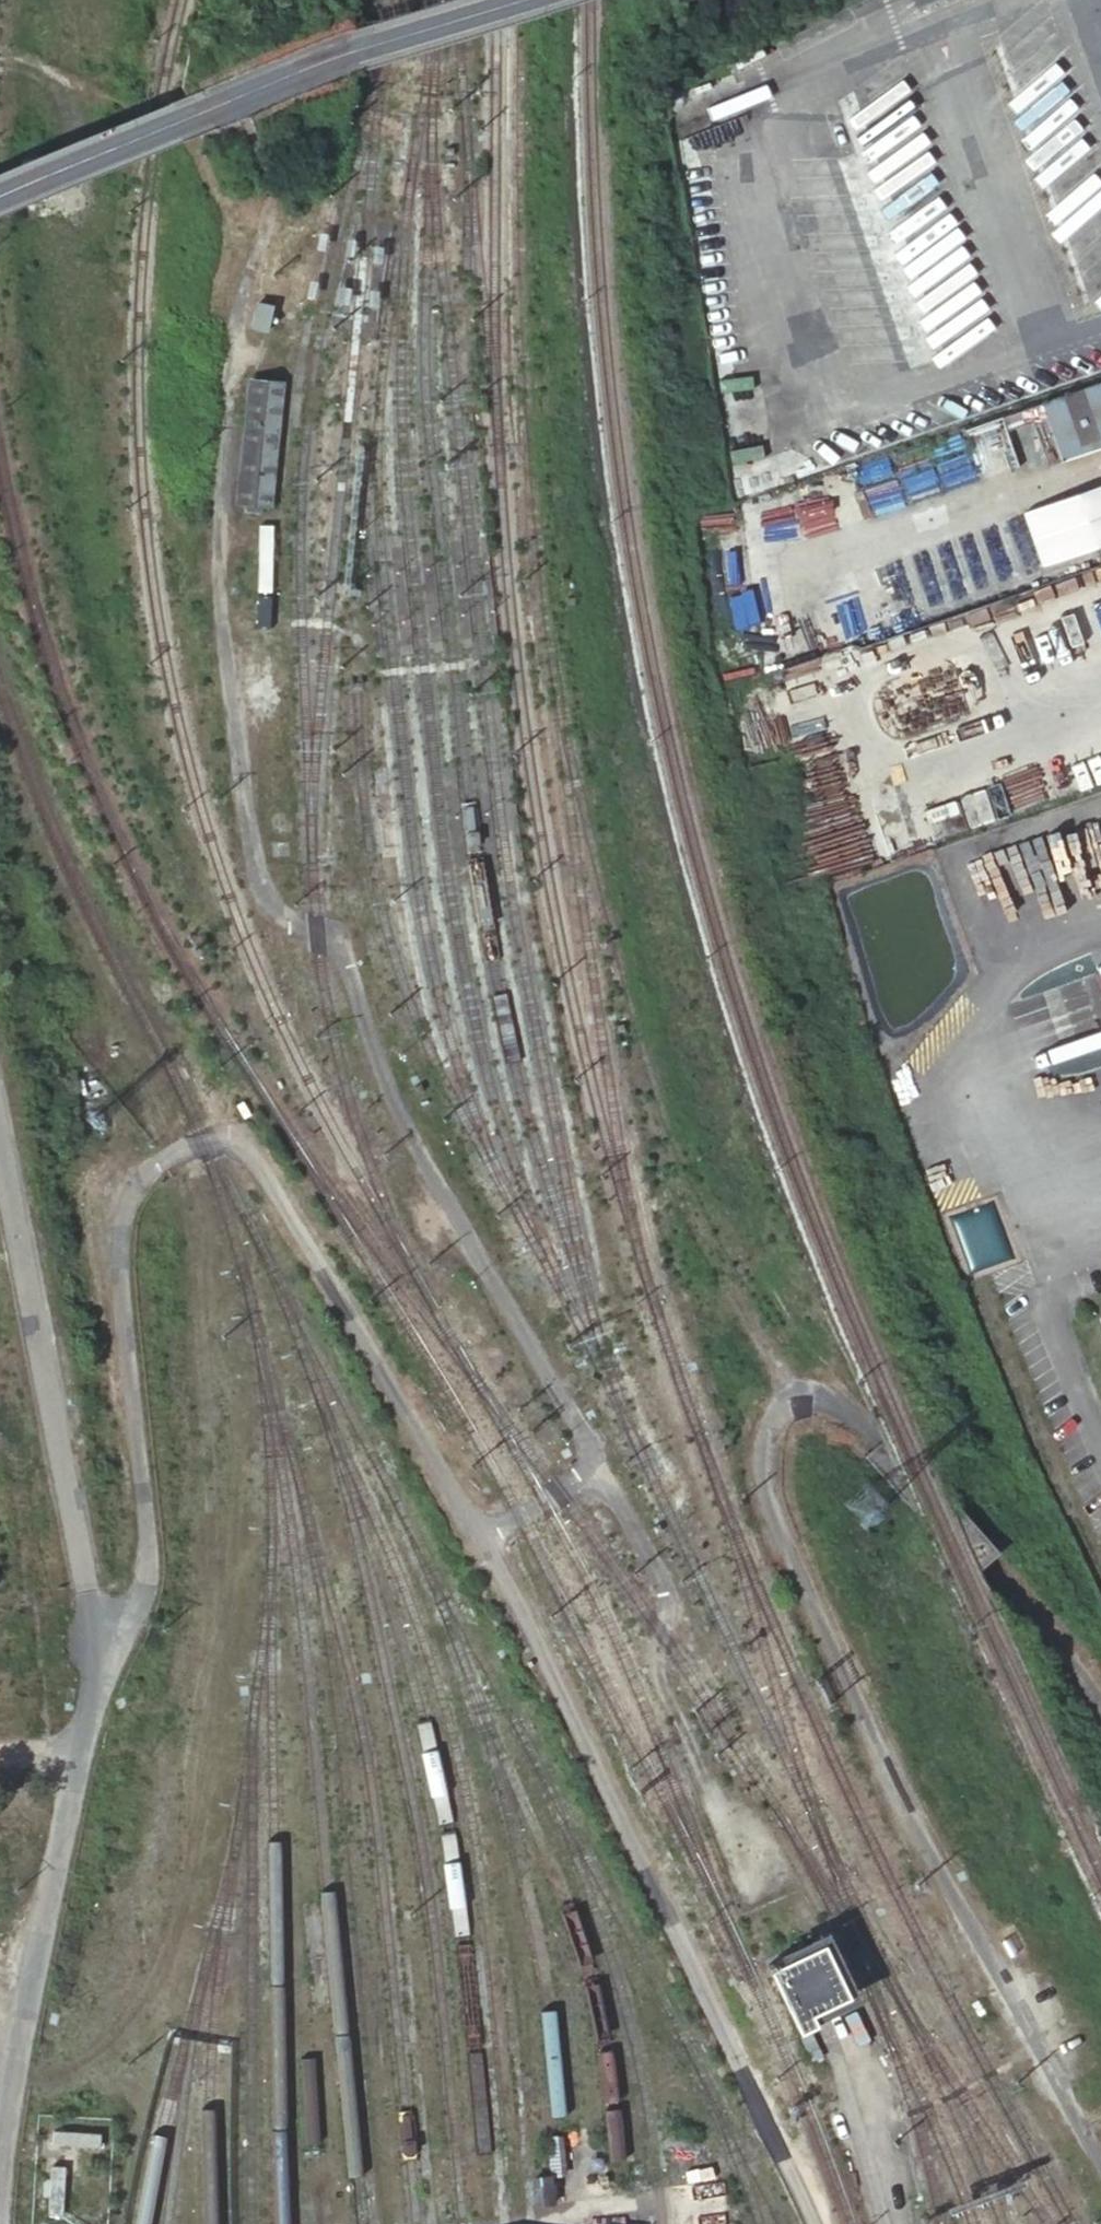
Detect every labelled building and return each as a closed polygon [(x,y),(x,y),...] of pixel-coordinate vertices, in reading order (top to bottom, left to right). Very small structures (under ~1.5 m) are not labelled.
[(281,381),(245,379),(237,505),(273,507),(281,381)] [(1039,403),(1059,459),(1100,444),(1100,381),(1039,403)] [(1100,548),(1100,486),(1022,512),(1040,568),(1100,548)] [(854,1995),(831,1945),(774,1971),(802,2033),(818,2025),(813,2013),(854,1995)] [(824,2054),(814,2032),(804,2037),(815,2059),(824,2054)] [(99,2137),(53,2133),(51,2147),(98,2151),(99,2137)] [(67,2170),(54,2169),(50,2219),(63,2220),(67,2170)]
